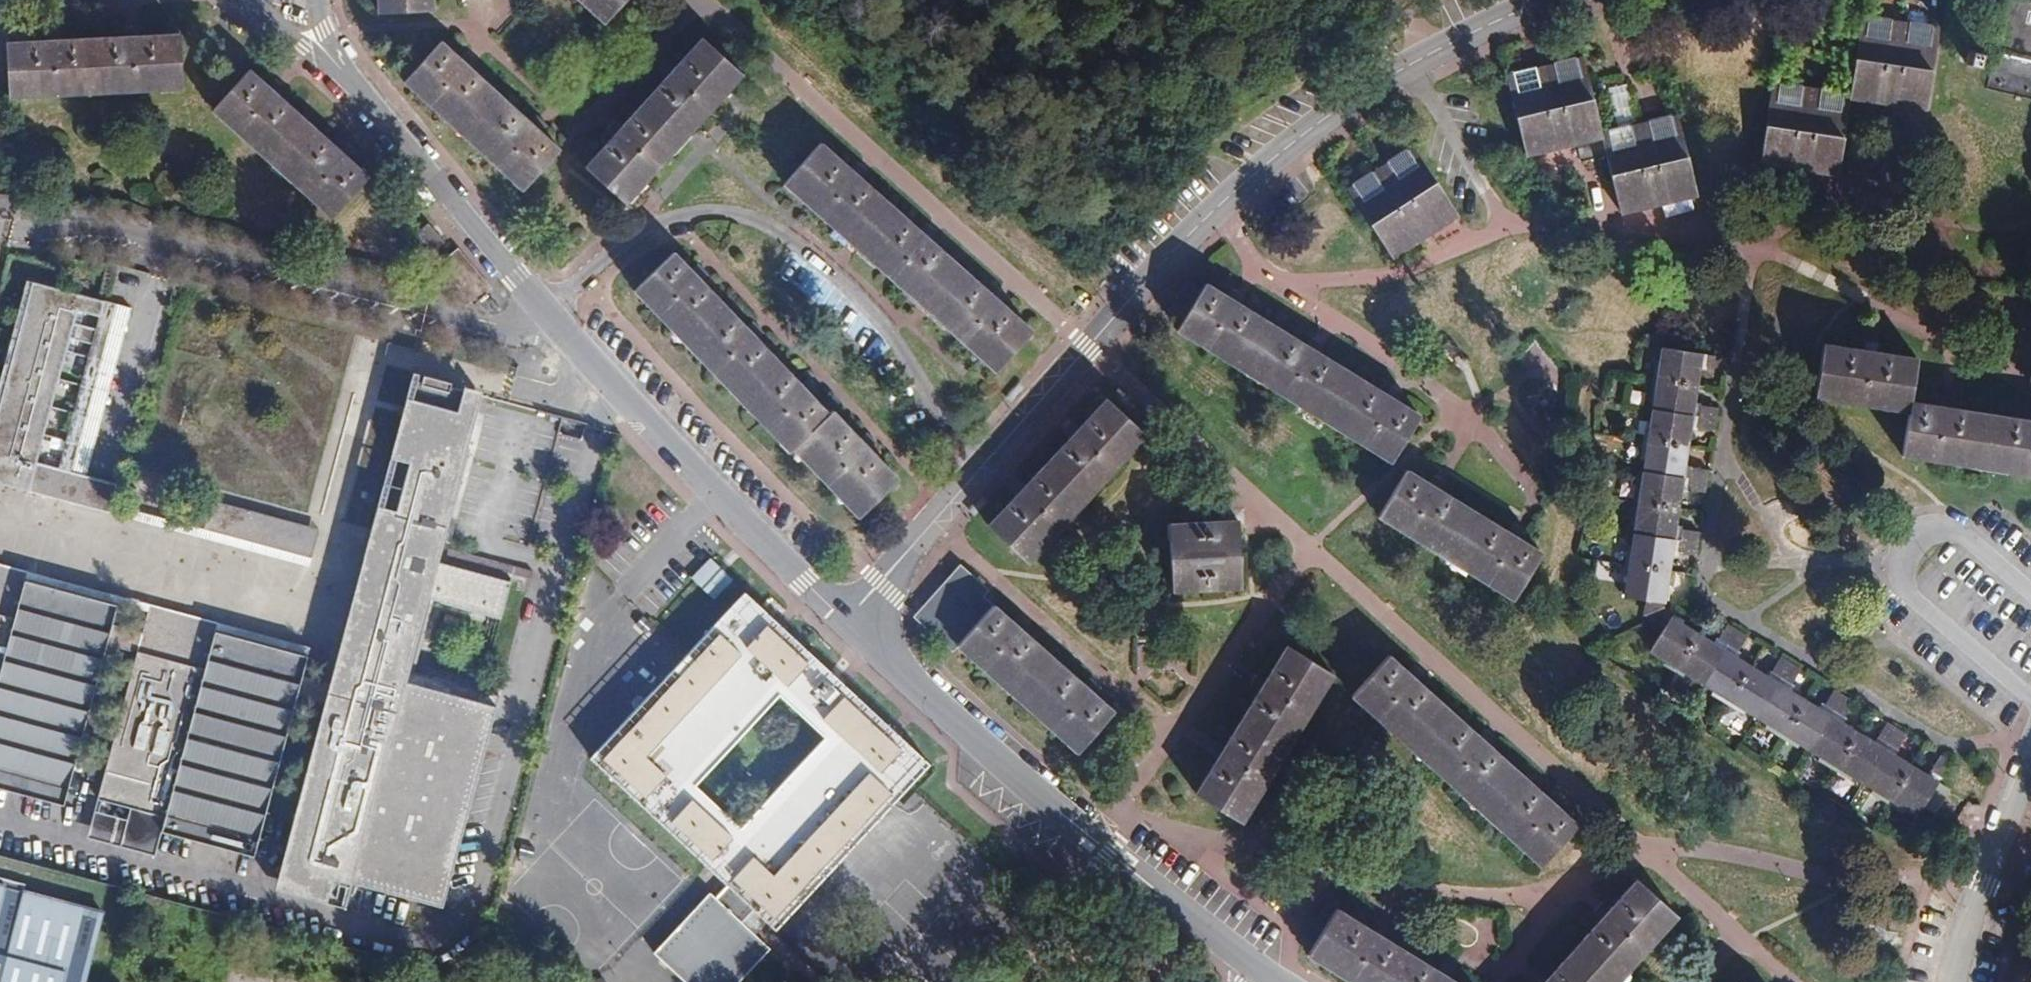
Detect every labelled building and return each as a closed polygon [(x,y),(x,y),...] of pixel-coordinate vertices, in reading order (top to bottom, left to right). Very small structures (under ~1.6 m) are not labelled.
[(607,15),(620,0),(590,0),(607,15)] [(1976,12),(1965,74),(2030,88),(2030,23),(1976,12)] [(1869,19),(1861,61),(1930,77),(1938,35),(1869,19)] [(113,38),(127,37),(126,23),(113,24),(113,38)] [(35,30),(35,43),(49,42),(49,29),(35,30)] [(622,123),(612,134),(582,167),(622,203),(742,67),(701,32),(678,60),(667,72),(622,123)] [(35,43),(5,45),(9,95),(165,84),(161,34),(127,37),(113,38),(49,42),(35,43)] [(557,137),(541,121),(528,110),(469,57),(457,47),(444,36),(407,78),(520,179),(557,137)] [(463,39),(457,47),(469,57),(476,50),(463,39)] [(667,72),(678,60),(671,53),(660,65),(667,72)] [(1529,139),(1559,132),(1604,123),(1590,55),(1515,68),(1529,139)] [(1930,77),(1861,61),(1854,96),(1924,111),(1930,77)] [(1840,168),(1854,96),(1779,80),(1765,151),(1840,168)] [(264,106),(254,98),(242,88),(209,125),(322,218),(352,180),(331,162),(320,154),(264,106)] [(259,91),(254,98),(264,106),(270,100),(259,91)] [(528,110),(541,121),(548,112),(536,102),(528,110)] [(1618,199),(1696,185),(1681,114),(1680,109),(1604,123),(1618,199)] [(604,126),(612,134),(622,123),(614,115),(604,126)] [(861,172),(849,162),(815,134),(783,168),(996,357),(1030,319),(1004,298),(990,285),(934,237),(916,221),(861,172)] [(1405,141),(1341,185),(1382,244),(1445,202),(1405,141)] [(320,154),(331,162),(338,155),(329,146),(320,154)] [(857,154),(849,162),(861,172),(868,164),(857,154)] [(924,213),(916,221),(934,237),(941,227),(924,213)] [(793,437),(825,409),(806,390),(797,380),(750,332),(740,322),(695,275),(684,264),(664,243),(629,279),(786,442),(793,437)] [(691,258),(684,264),(695,275),(701,267),(691,258)] [(990,285),(1004,298),(1011,289),(997,277),(990,285)] [(1236,300),(1224,293),(1201,278),(1193,288),(1183,282),(1170,306),(1180,312),(1174,321),(1392,453),(1417,410),(1396,397),(1384,390),(1315,349),(1305,342),(1236,300)] [(33,282),(0,402),(0,456),(37,466),(84,478),(132,307),(33,282)] [(1230,283),(1224,293),(1236,300),(1241,291),(1230,283)] [(749,315),(740,322),(750,332),(759,325),(749,315)] [(1313,332),(1305,342),(1315,349),(1322,339),(1313,332)] [(1932,813),(1944,793),(1931,787),(1943,768),(1930,761),(1918,780),(1891,761),(1901,742),(1878,728),(1866,746),(1836,727),(1847,710),(1826,696),(1815,713),(1783,694),(1794,675),(1773,662),(1761,679),(1731,660),(1741,643),(1724,633),(1713,650),(1677,626),(1680,620),(1657,608),(1665,553),(1685,558),(1689,538),(1668,533),(1674,492),(1697,496),(1700,474),(1679,470),(1686,430),(1707,434),(1711,411),(1691,407),(1696,370),(1716,373),(1719,362),(1665,349),(1620,595),(1644,605),(1647,622),(1664,633),(1648,655),(1909,819),(1918,805),(1932,813)] [(1861,357),(1823,350),(1814,401),(1914,421),(1908,454),(1986,468),(2030,476),(2030,425),(1962,411),(1948,409),(1917,403),(1923,368),(1890,362),(1880,361),(1861,357)] [(1882,350),(1880,361),(1890,362),(1891,351),(1882,350)] [(797,380),(806,390),(815,383),(805,373),(797,380)] [(1384,390),(1396,397),(1403,386),(1392,379),(1384,390)] [(1146,419),(1107,385),(1077,421),(1065,434),(1020,482),(1008,494),(984,520),(1022,555),(1146,419)] [(415,388),(379,522),(374,521),(357,590),(420,606),(424,592),(506,614),(517,573),(436,551),(476,404),(415,388)] [(1950,398),(1948,409),(1962,411),(1963,400),(1950,398)] [(825,409),(793,437),(856,504),(892,467),(868,442),(857,431),(831,404),(825,409)] [(1065,434),(1077,421),(1070,415),(1058,428),(1065,434)] [(857,431),(868,442),(876,434),(866,424),(857,431)] [(37,466),(0,456),(0,481),(31,488),(37,466)] [(1378,509),(1441,548),(1519,596),(1546,551),(1525,538),(1510,529),(1456,496),(1442,487),(1431,480),(1406,465),(1378,509)] [(84,478),(37,466),(31,488),(119,512),(126,489),(84,478)] [(1431,480),(1442,487),(1450,477),(1438,470),(1431,480)] [(999,486),(1008,494),(1020,482),(1010,473),(999,486)] [(327,531),(214,501),(206,529),(320,559),(327,531)] [(1519,520),(1510,529),(1525,538),(1531,529),(1519,520)] [(1237,527),(1171,532),(1175,598),(1242,594),(1237,527)] [(717,597),(737,578),(716,556),(696,575),(717,597)] [(1100,701),(1051,658),(1012,622),(999,609),(954,569),(923,603),(1025,699),(1066,737),(1100,701)] [(399,680),(337,664),(330,692),(300,684),(305,664),(216,640),(218,631),(150,613),(143,641),(113,633),(118,615),(27,591),(29,582),(0,575),(0,796),(66,814),(108,654),(135,662),(89,835),(160,854),(167,828),(255,851),(295,702),(324,710),(285,855),(351,872),(347,887),(436,911),(448,866),(442,864),(475,740),(482,742),(489,714),(397,689),(399,680)] [(654,955),(683,981),(744,981),(773,950),(746,927),(756,914),(773,930),(929,756),(742,586),(584,758),(726,887),(717,900),(709,892),(654,955)] [(337,664),(400,681),(420,606),(357,590),(337,664)] [(1006,602),(999,609),(1012,622),(1020,614),(1006,602)] [(1222,747),(1215,759),(1194,794),(1238,822),(1333,672),(1289,642),(1267,678),(1258,691),(1222,747)] [(1547,867),(1582,826),(1567,813),(1554,801),(1497,751),(1477,732),(1427,688),(1412,675),(1391,656),(1356,694),(1547,867)] [(1420,667),(1412,675),(1427,688),(1434,680),(1420,667)] [(1258,691),(1267,678),(1254,669),(1245,683),(1258,691)] [(1477,732),(1497,751),(1505,742),(1485,723),(1477,732)] [(1203,752),(1215,759),(1222,747),(1210,738),(1203,752)] [(1554,801),(1567,813),(1576,804),(1562,792),(1554,801)] [(341,905),(347,887),(351,872),(285,855),(277,888),(341,905)] [(1554,974),(1547,981),(1610,981),(1678,906),(1643,875),(1605,916),(1596,927),(1564,963),(1554,974)] [(101,923),(20,902),(22,894),(0,889),(0,981),(86,981),(101,923)] [(1596,927),(1605,916),(1596,907),(1586,918),(1596,927)] [(1452,981),(1438,974),(1385,942),(1370,933),(1335,913),(1311,955),(1355,981),(1452,981)] [(1376,925),(1370,933),(1385,942),(1391,934),(1376,925)] [(1543,965),(1554,974),(1564,963),(1552,953),(1543,965)] [(1438,974),(1452,981),(1458,974),(1444,965),(1438,974)]
